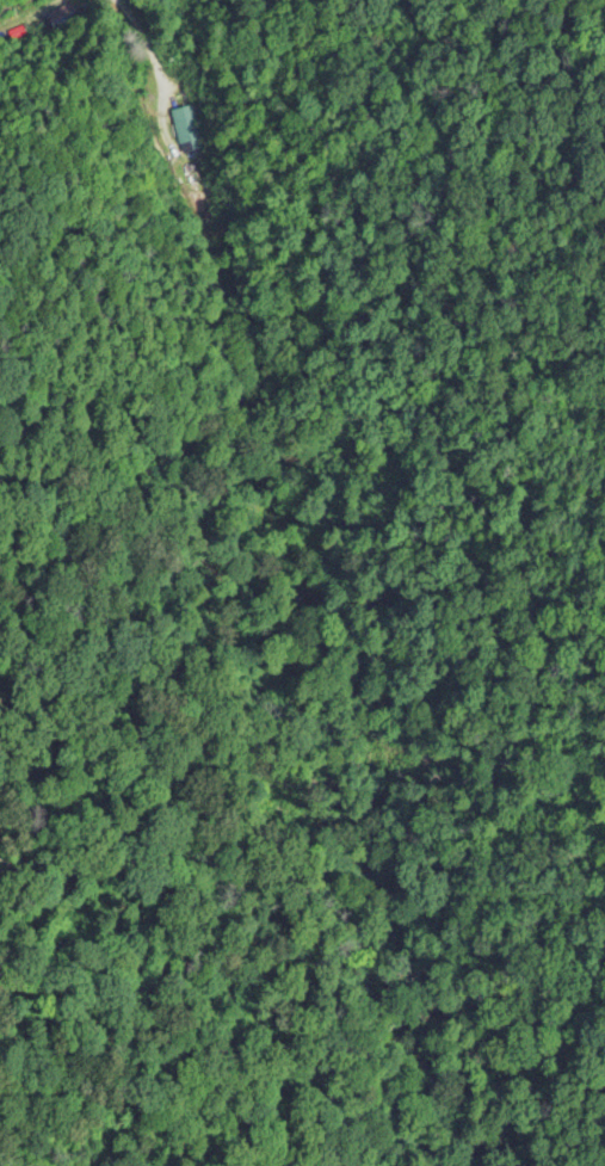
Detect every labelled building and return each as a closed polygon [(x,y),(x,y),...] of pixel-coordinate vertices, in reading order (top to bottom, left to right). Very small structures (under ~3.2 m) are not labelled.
[(192,122),(159,132),(167,157),(200,146),(192,122)]
